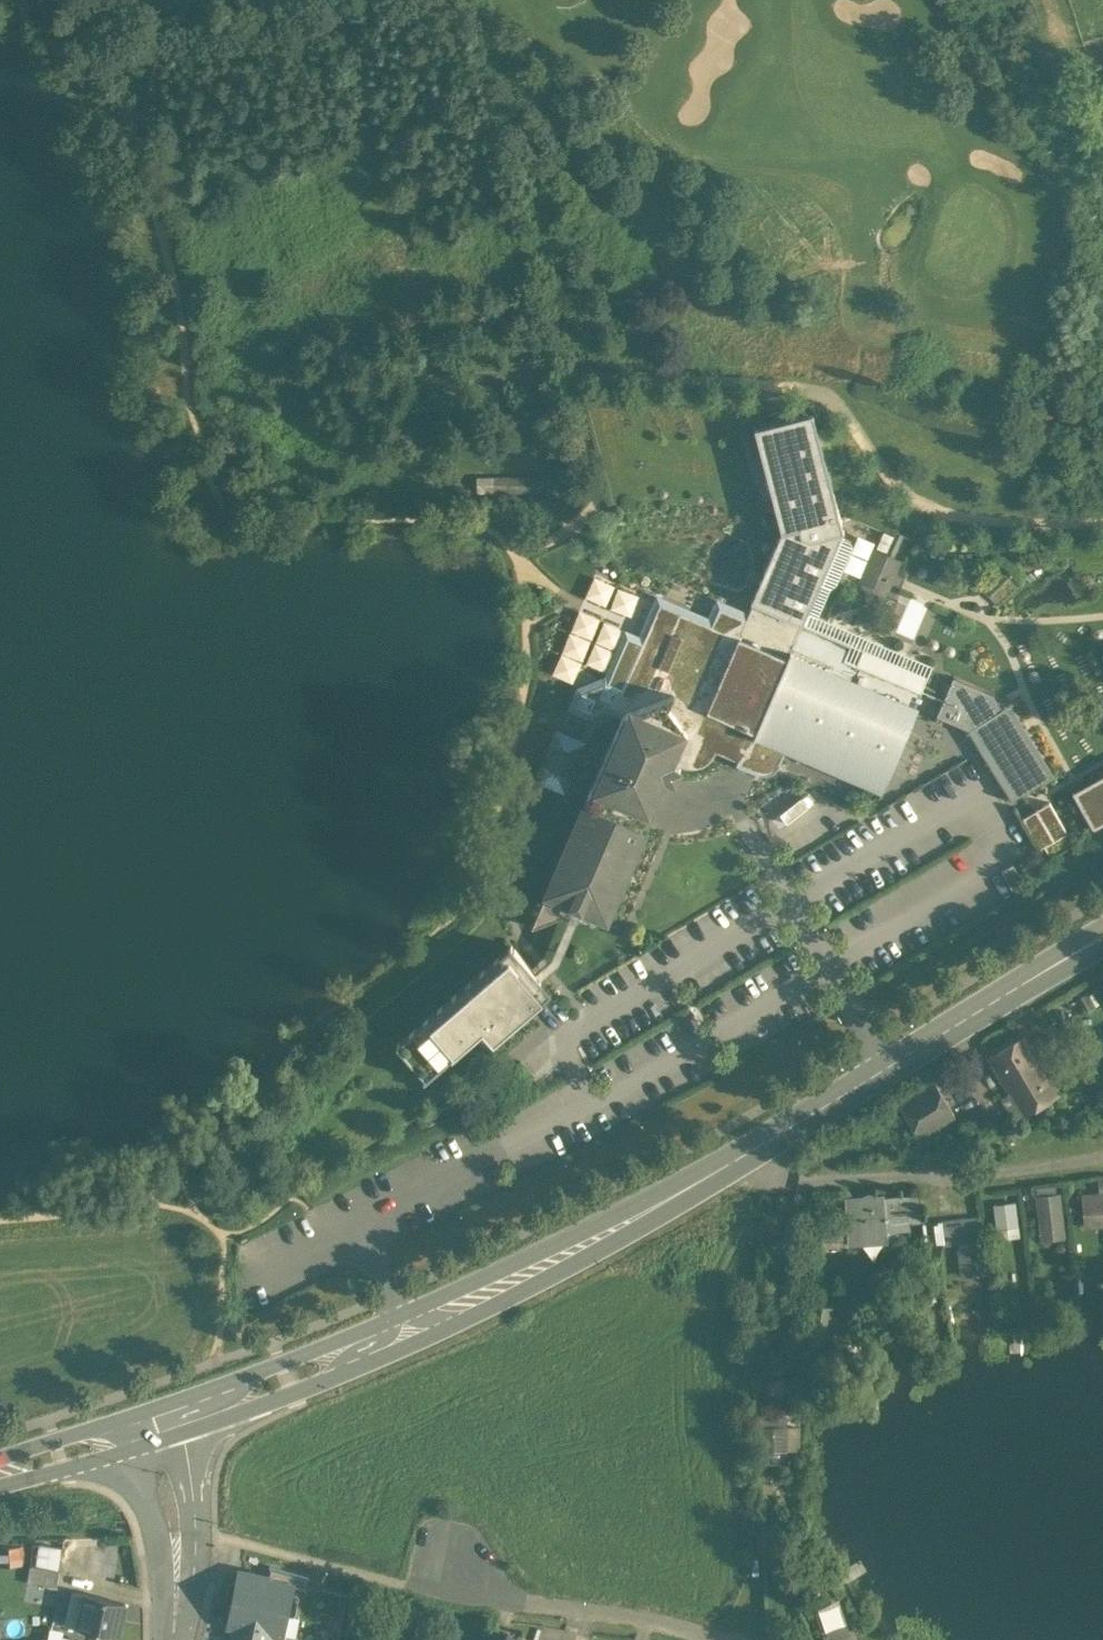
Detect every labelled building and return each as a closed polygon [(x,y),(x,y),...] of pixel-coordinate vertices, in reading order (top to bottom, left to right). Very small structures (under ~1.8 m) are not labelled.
[(813,412),(755,427),(778,514),(782,530),(752,601),(754,602),(803,623),(808,612),(840,537),(843,531),(844,531),(813,412)] [(840,537),(808,612),(818,617),(831,587),(836,585),(853,546),(851,541),(840,537)] [(898,560),(876,551),(864,579),(886,588),(898,560)] [(1022,585),(1002,564),(980,585),(1000,606),(1022,585)] [(803,623),(754,602),(747,618),(739,635),(713,624),(660,601),(625,683),(615,707),(625,711),(587,798),(532,926),(572,910),(574,904),(583,908),(608,919),(669,775),(676,777),(681,764),(687,766),(693,767),(700,766),(707,763),(711,760),(714,755),(717,751),(738,760),(737,763),(758,772),(763,774),(768,773),(773,771),(778,768),(787,747),(882,787),(916,708),(915,708),(922,691),(845,658),(852,644),(803,623)] [(747,618),(721,607),(713,624),(739,635),(747,618)] [(818,617),(808,612),(803,623),(852,644),(852,643),(845,658),(922,691),(933,666),(818,617)] [(588,682),(578,686),(569,708),(590,717),(580,737),(557,727),(534,778),(566,792),(595,724),(625,711),(615,707),(625,683),(606,675),(588,682)] [(993,693),(954,676),(938,714),(970,728),(981,746),(1013,797),(1041,780),(998,712),(1011,704),(1013,703),(1012,701),(1002,707),(993,693)] [(998,712),(1041,780),(1054,773),(1011,704),(998,712)] [(1093,828),(1102,822),(1102,776),(1073,792),(1093,828)] [(1068,832),(1050,802),(1023,817),(1041,848),(1045,846),(1068,832)] [(1075,844),(1068,832),(1045,846),(1052,857),(1075,844)] [(552,957),(535,971),(541,978),(560,963),(583,908),(574,904),(572,910),(552,957)] [(424,1077),(426,1079),(484,1029),(495,1042),(499,1038),(552,991),(541,978),(535,971),(512,944),(397,1043),(410,1057),(425,1076),(424,1077)] [(1025,1034),(988,1056),(1024,1115),(1060,1093),(1025,1034)] [(936,1083),(901,1104),(920,1136),(955,1114),(936,1083)] [(1035,1190),(1038,1237),(1064,1235),(1062,1189),(1035,1190)] [(1083,1191),(1086,1226),(1102,1224),(1102,1189),(1083,1191)] [(884,1196),(847,1199),(848,1227),(849,1227),(850,1242),(886,1239),(885,1219),(888,1219),(888,1216),(885,1216),(884,1196)] [(1016,1201),(994,1203),(998,1237),(1019,1235),(1016,1201)] [(979,1215),(966,1217),(969,1241),(981,1239),(979,1215)] [(966,1217),(953,1218),(956,1242),(969,1241),(966,1217)] [(953,1218),(941,1220),(944,1244),(956,1242),(953,1218)] [(984,1245),(959,1248),(962,1275),(988,1272),(984,1245)] [(762,1426),(762,1450),(789,1450),(788,1425),(762,1426)] [(39,1543),(37,1563),(59,1565),(61,1546),(39,1543)] [(62,1569),(34,1564),(31,1581),(59,1586),(62,1569)] [(308,1577),(270,1566),(268,1578),(267,1581),(292,1586),(306,1588),(308,1577)] [(292,1586),(267,1581),(268,1578),(240,1573),(230,1623),(274,1632),(283,1634),(292,1586)] [(126,1603),(89,1594),(81,1628),(118,1637),(126,1603)] [(847,1622),(823,1630),(826,1639),(853,1639),(847,1622)] [(235,1624),(231,1639),(273,1639),(274,1632),(235,1624)]
